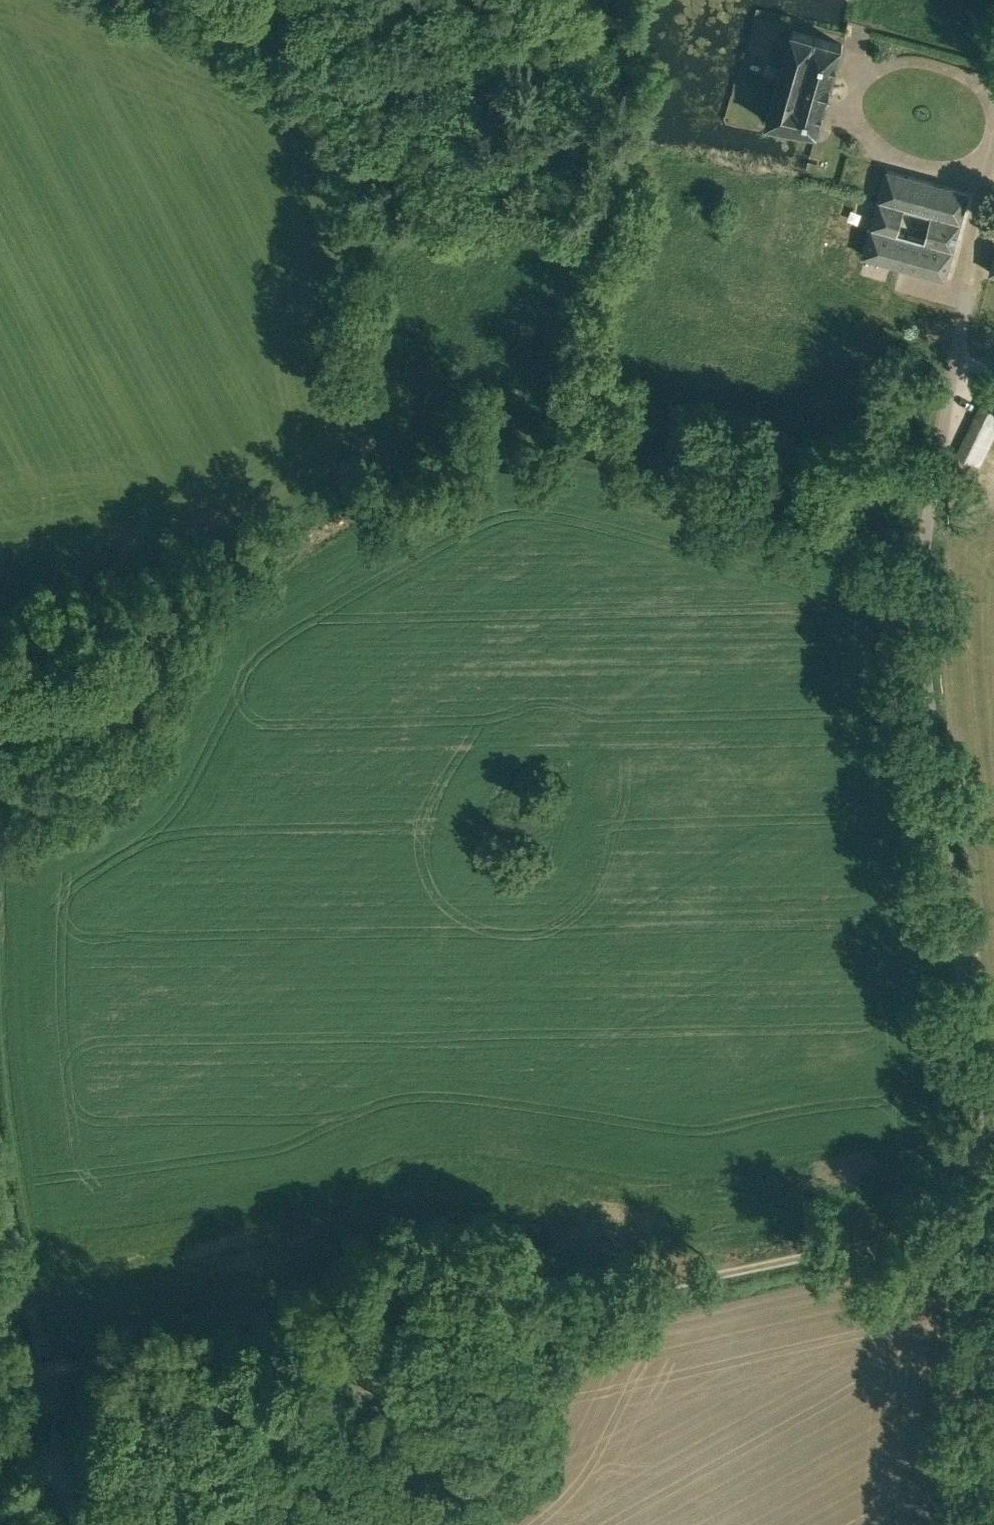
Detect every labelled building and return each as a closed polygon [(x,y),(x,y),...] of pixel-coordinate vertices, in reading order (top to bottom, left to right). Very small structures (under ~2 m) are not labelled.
[(840,53),(843,43),(793,29),(767,120),(819,129),(840,53)] [(946,277),(969,191),(888,169),(865,255),(946,277)] [(984,373),(962,452),(985,458),(993,423),(993,376),(984,373)]
